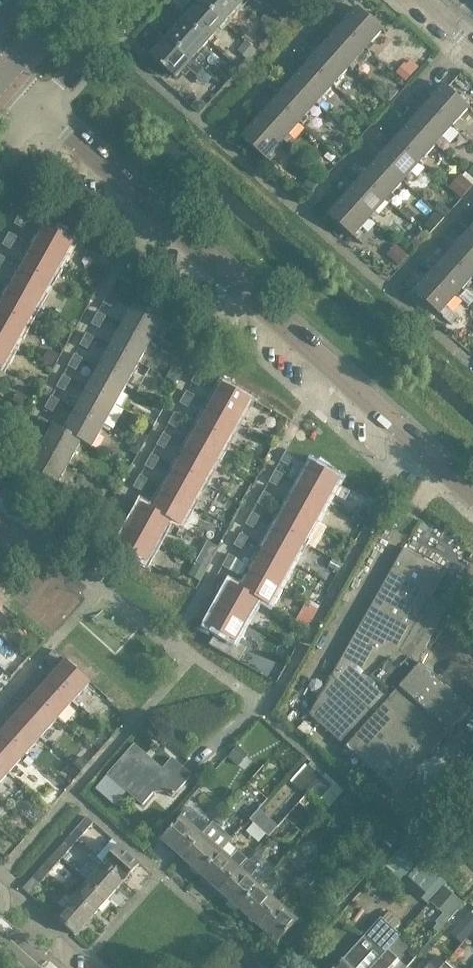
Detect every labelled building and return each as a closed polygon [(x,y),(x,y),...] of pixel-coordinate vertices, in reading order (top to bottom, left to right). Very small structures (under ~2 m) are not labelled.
[(201,0),(200,0),(201,1),(196,6),(192,1),(180,15),(184,19),(185,19),(210,41),(221,29),(224,31),(229,25),(201,0)] [(238,0),(201,0),(229,25),(234,20),(231,17),(237,11),(239,13),(245,7),(238,0)] [(359,8),(342,27),(367,49),(384,30),(359,8)] [(210,41),(185,19),(184,19),(169,37),(196,61),(206,50),(204,48),(210,41)] [(367,49),(342,27),(326,45),(350,67),(367,49)] [(196,61),(169,37),(164,42),(160,39),(148,52),(177,78),(182,73),(186,76),(190,71),(197,77),(204,69),(196,62),(196,61)] [(350,67),(326,45),(309,63),(334,86),(350,67)] [(334,86),(309,63),(293,82),(318,104),(334,86)] [(318,104),(293,82),(276,100),(301,122),(318,104)] [(445,85),(428,104),(453,126),(470,108),(445,85)] [(301,122),(276,100),(260,118),(285,140),(301,122)] [(453,126),(428,104),(412,122),(436,145),(453,126)] [(285,140),(260,118),(243,137),(268,159),(285,140)] [(436,145),(412,122),(395,141),(420,163),(436,145)] [(420,163),(395,141),(379,159),(404,181),(420,163)] [(404,181),(379,159),(362,177),(387,199),(404,181)] [(451,186),(463,196),(472,184),(472,177),(465,170),(451,186)] [(387,199),(362,177),(346,195),(371,218),(387,199)] [(371,218),(346,195),(329,214),(354,236),(371,218)] [(23,228),(29,216),(21,212),(14,224),(23,228)] [(75,241),(47,226),(35,247),(62,263),(75,241)] [(465,236),(472,243),(472,227),(465,236)] [(9,233),(3,245),(11,249),(18,237),(9,233)] [(465,236),(448,254),(472,276),(472,243),(465,236)] [(386,254),(398,264),(407,254),(395,244),(386,254)] [(62,263),(35,247),(23,268),(51,284),(62,263)] [(448,254),(432,273),(457,295),(472,277),(472,276),(448,254)] [(51,284),(23,268),(11,289),(39,305),(51,284)] [(457,295),(432,273),(415,291),(440,314),(457,295)] [(11,289),(0,309),(0,311),(27,326),(39,305),(11,289)] [(111,308),(118,295),(110,291),(103,303),(111,308)] [(135,304),(135,305),(123,326),(151,342),(163,320),(135,304)] [(0,311),(0,338),(15,347),(27,326),(0,311)] [(98,312),(91,324),(100,329),(106,317),(98,312)] [(151,342),(123,326),(111,347),(140,363),(151,342)] [(87,333),(80,345),(88,350),(95,337),(87,333)] [(0,338),(0,365),(4,368),(15,347),(0,338)] [(140,363),(111,347),(100,368),(128,383),(140,363)] [(75,354),(68,366),(76,370),(83,358),(75,354)] [(128,383),(100,368),(88,389),(116,404),(128,383)] [(200,387),(206,375),(198,370),(191,382),(200,387)] [(63,375),(57,387),(65,391),(71,379),(63,375)] [(252,400),(223,384),(211,405),(240,421),(252,400)] [(116,404),(88,389),(76,410),(104,425),(116,404)] [(187,391),(180,403),(188,408),(195,396),(187,391)] [(19,392),(13,401),(23,407),(28,398),(19,392)] [(52,396),(45,408),(53,413),(60,400),(52,396)] [(240,421),(211,405),(199,426),(228,442),(240,421)] [(104,425),(76,410),(65,430),(54,424),(54,425),(83,441),(93,446),(104,425)] [(183,417),(175,412),(168,424),(177,429),(183,417)] [(48,421),(40,417),(33,429),(41,434),(48,421)] [(83,441),(54,425),(42,446),(71,462),(83,441)] [(228,442),(199,426),(187,447),(216,463),(228,442)] [(163,433),(157,445),(165,450),(172,438),(163,433)] [(37,443),(29,438),(22,450),(30,455),(37,443)] [(71,462),(42,446),(30,467),(59,483),(71,462)] [(216,463),(187,447),(176,468),(204,484),(216,463)] [(295,454),(287,449),(280,462),(288,466),(295,454)] [(152,454),(145,466),(153,471),(160,458),(152,454)] [(340,478),(312,463),(300,485),(327,500),(340,478)] [(204,484),(176,468),(164,489),(193,505),(204,484)] [(275,470),(268,483),(277,487),(284,475),(275,470)] [(140,475),(133,487),(142,492),(149,479),(140,475)] [(327,500),(300,485),(288,506),(316,521),(327,500)] [(193,505),(164,489),(152,510),(171,521),(181,526),(193,505)] [(264,491),(257,504),(265,508),(272,496),(264,491)] [(128,496),(122,509),(130,513),(137,501),(128,496)] [(171,521),(152,510),(143,505),(131,526),(160,542),(171,521)] [(316,521),(288,506),(277,527),(304,542),(316,521)] [(252,512),(245,524),(253,529),(260,517),(252,512)] [(117,517),(110,529),(119,534),(125,522),(117,517)] [(160,542),(131,526),(119,548),(148,564),(160,542)] [(304,542),(277,527),(265,547),(293,563),(304,542)] [(240,533),(234,545),(242,550),(248,538),(240,533)] [(293,563),(265,547),(253,568),(281,584),(293,563)] [(403,549),(365,618),(332,678),(309,715),(346,748),(421,665),(418,661),(448,607),(431,597),(445,572),(403,549)] [(237,558),(229,554),(222,567),(230,571),(230,570),(237,574),(243,563),(236,559),(237,558)] [(281,584),(253,568),(242,589),(259,599),(269,605),(281,584)] [(259,599),(242,589),(232,583),(225,580),(217,575),(210,588),(225,596),(220,604),(248,620),(259,599)] [(205,596),(199,609),(207,613),(214,601),(205,596)] [(248,620),(220,604),(207,627),(217,632),(210,646),(240,662),(248,647),(237,641),(248,620)] [(52,666),(61,656),(54,650),(45,660),(52,666)] [(91,684),(67,662),(50,680),(75,702),(91,684)] [(471,709),(421,665),(346,748),(398,794),(449,735),(450,736),(455,730),(454,729),(471,709)] [(45,674),(38,668),(30,677),(37,684),(45,674)] [(75,702),(50,680),(34,698),(59,720),(75,702)] [(29,692),(22,686),(13,696),(20,702),(29,692)] [(59,720),(34,698),(18,716),(43,738),(59,720)] [(6,704),(0,711),(0,716),(4,720),(13,710),(6,704)] [(43,738),(18,716),(3,733),(27,755),(43,738)] [(3,733),(0,736),(0,763),(11,773),(27,755),(3,733)] [(168,777),(169,775),(134,744),(108,774),(143,805),(162,783),(165,786),(162,789),(172,797),(192,775),(182,766),(170,779),(168,777)] [(0,763),(0,785),(11,773),(0,763)] [(309,765),(292,783),(305,795),(322,777),(309,765)] [(333,786),(323,777),(310,792),(320,800),(333,786)] [(347,796),(343,793),(333,804),(336,807),(347,796)] [(279,827),(259,809),(249,820),(269,837),(279,827)] [(87,816),(71,834),(78,841),(94,823),(87,816)] [(162,841),(182,859),(203,836),(202,835),(208,829),(198,820),(192,826),(183,818),(162,841)] [(243,829),(231,818),(224,826),(236,836),(243,829)] [(380,845),(388,853),(399,841),(391,833),(380,845)] [(71,834),(55,852),(62,859),(78,841),(71,834)] [(203,836),(182,859),(201,876),(227,848),(225,846),(221,852),(203,836)] [(97,857),(105,865),(125,883),(141,865),(121,847),(112,840),(97,857)] [(404,844),(385,866),(403,882),(402,883),(421,899),(426,894),(433,900),(447,883),(441,878),(440,876),(404,844)] [(227,848),(201,876),(220,893),(249,860),(238,851),(234,855),(227,848)] [(55,852),(39,870),(46,877),(62,859),(55,852)] [(292,872),(288,869),(293,863),(286,856),(280,862),(273,869),(285,879),(292,872)] [(260,887),(249,877),(258,868),(249,860),(220,893),(239,910),(260,887)] [(323,871),(316,864),(302,880),(310,886),(323,871)] [(105,865),(89,883),(109,901),(125,883),(105,865)] [(30,895),(46,877),(39,870),(23,889),(30,895)] [(89,883),(73,900),(93,918),(109,901),(89,883)] [(447,883),(433,900),(430,902),(440,911),(454,894),(446,887),(448,884),(447,883)] [(260,887),(239,910),(259,928),(279,904),(260,887)] [(73,900),(67,895),(59,904),(65,909),(56,919),(76,937),(93,918),(73,900)] [(279,904),(259,928),(278,945),(281,942),(293,953),(305,940),(293,929),(299,922),(279,904)] [(388,950),(401,935),(393,928),(401,920),(390,910),(382,918),(381,917),(336,967),(372,967),(388,950)] [(372,967),(390,967),(398,959),(388,950),(372,967)]
